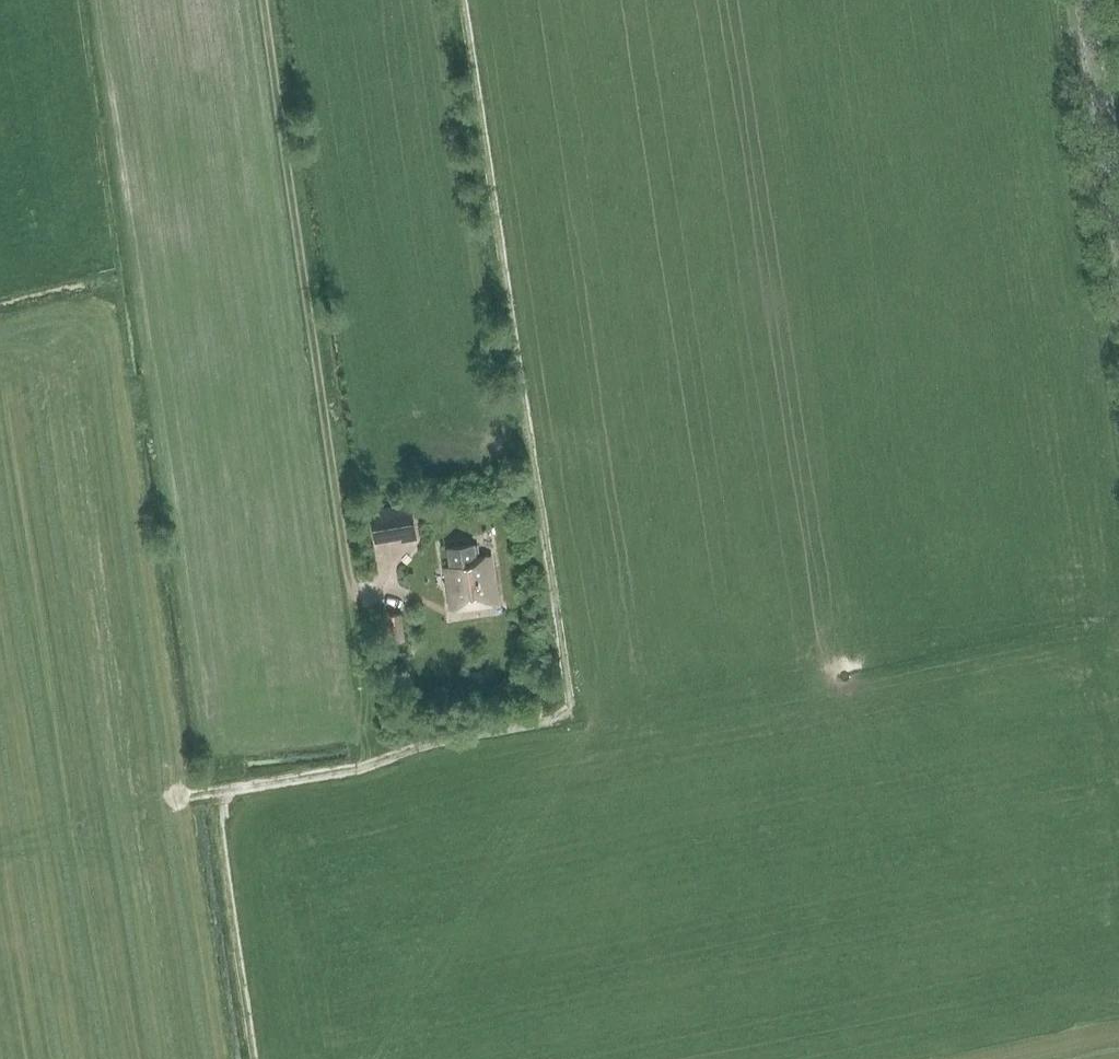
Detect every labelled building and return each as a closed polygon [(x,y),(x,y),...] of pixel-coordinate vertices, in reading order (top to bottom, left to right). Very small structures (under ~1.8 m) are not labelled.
[(417,539),(411,502),(370,509),(375,542),(401,538),(402,541),(417,539)] [(451,608),(496,602),(490,557),(475,559),(474,545),(447,549),(450,567),(445,568),(451,608)] [(388,643),(405,641),(402,614),(384,616),(388,643)]
